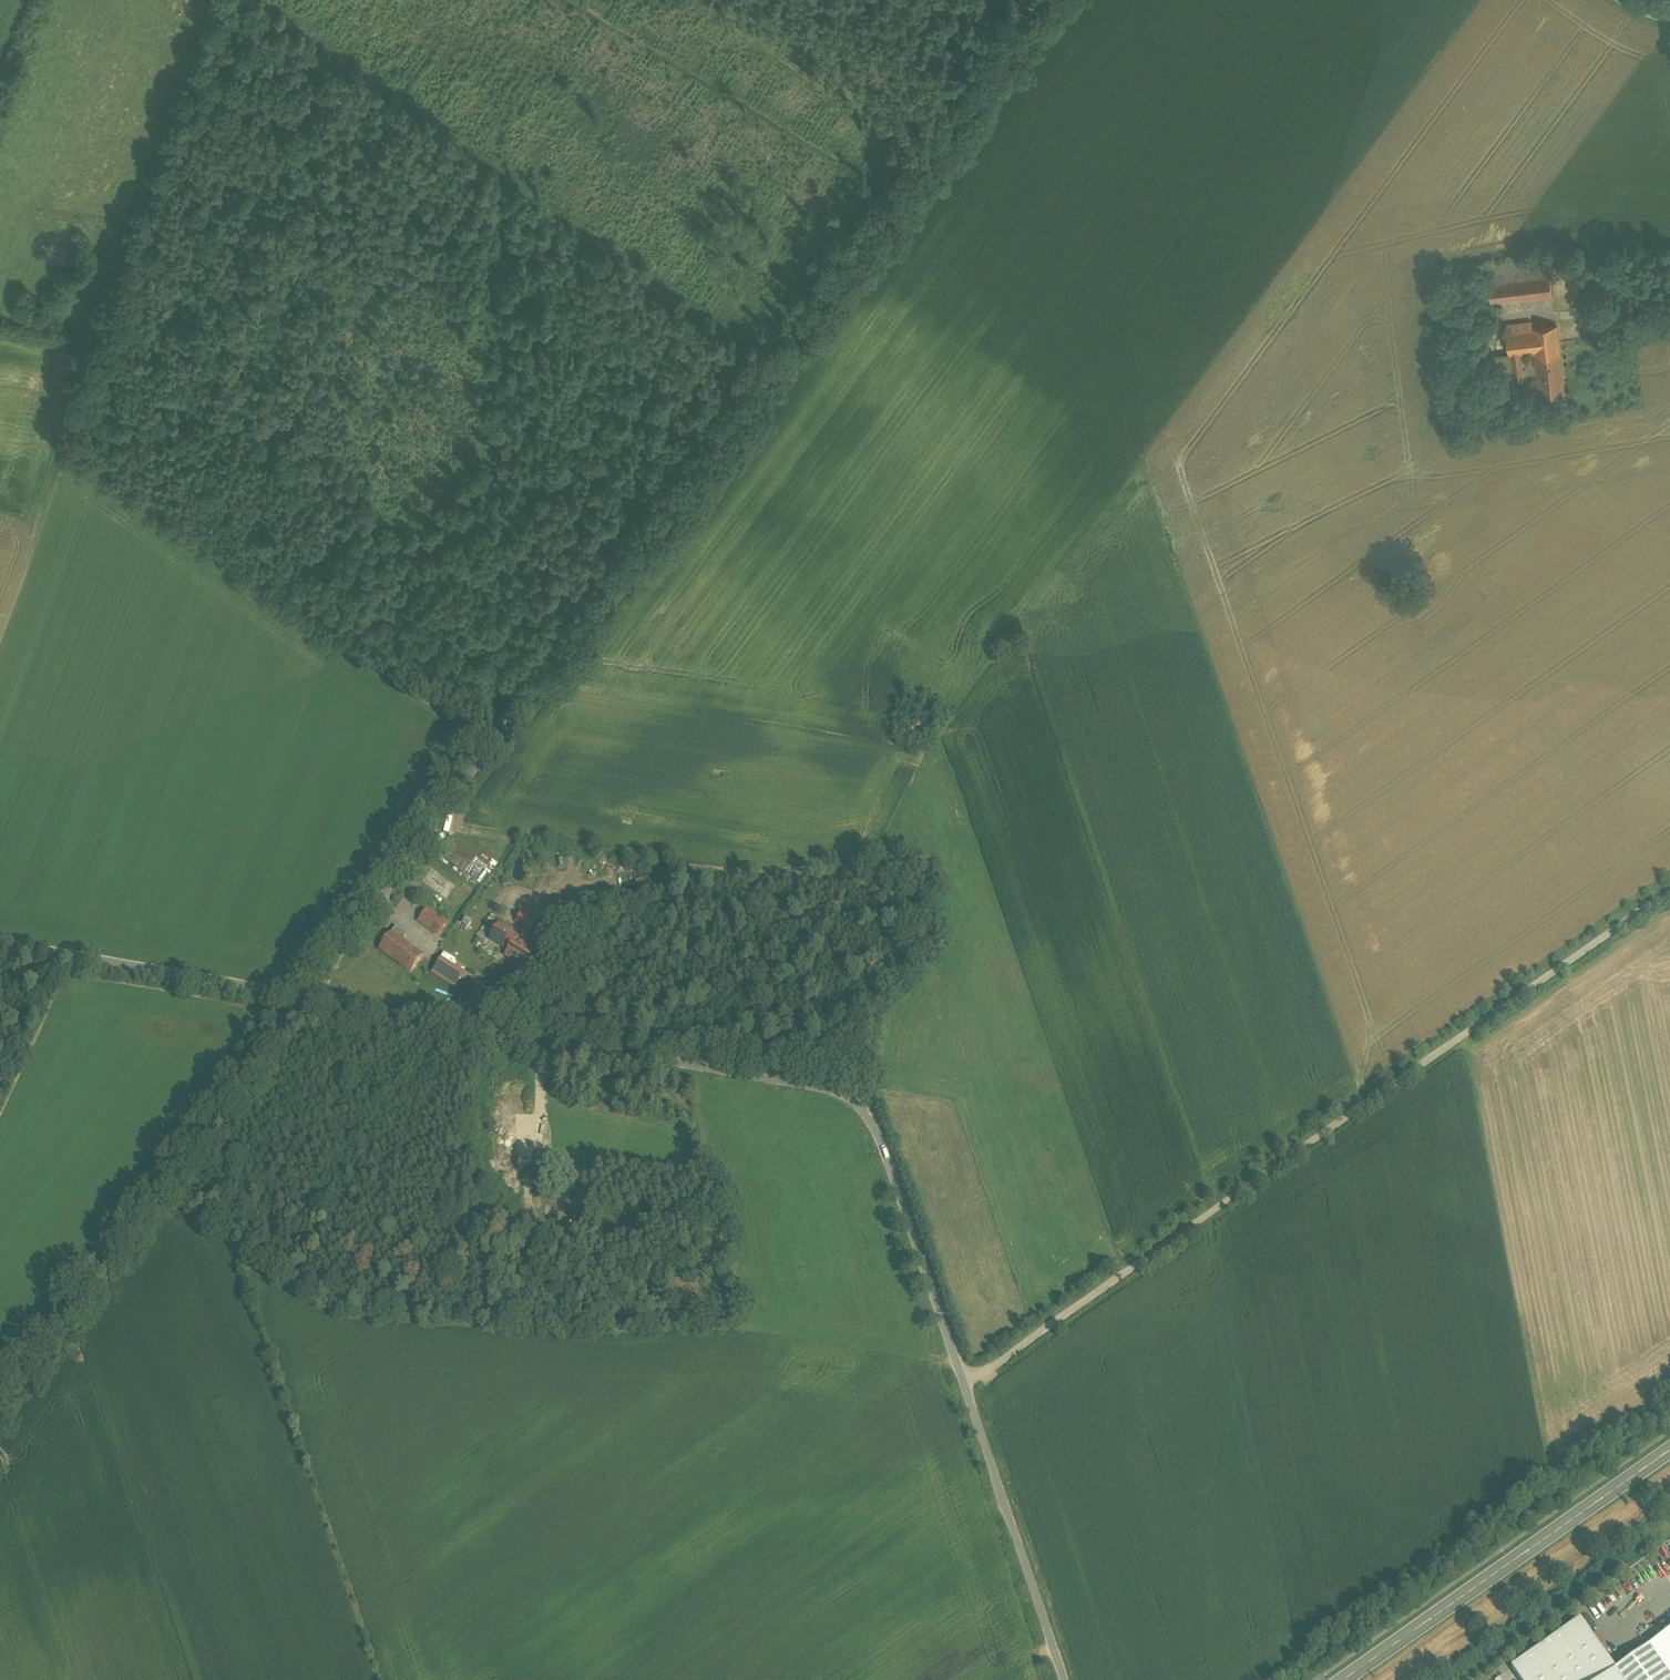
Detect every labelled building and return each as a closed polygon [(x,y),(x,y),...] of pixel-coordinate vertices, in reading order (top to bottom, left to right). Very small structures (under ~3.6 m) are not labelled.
[(1549,257),(1487,264),(1492,302),(1553,295),(1549,257)] [(1455,313),(1440,315),(1441,325),(1457,323),(1455,313)] [(1557,325),(1508,331),(1510,354),(1511,354),(1514,380),(1527,379),(1525,360),(1524,352),(1537,351),(1537,357),(1561,354),(1557,325)] [(1510,354),(1494,356),(1498,382),(1514,380),(1511,354),(1510,354)] [(1561,354),(1537,357),(1538,363),(1533,363),(1532,360),(1525,360),(1527,373),(1539,372),(1542,396),(1566,393),(1561,354)] [(477,857),(452,839),(440,855),(455,866),(466,874),(477,857)] [(509,905),(521,908),(524,896),(512,893),(509,905)] [(601,899),(585,902),(587,910),(603,907),(601,899)] [(448,923),(429,909),(419,921),(439,935),(448,923)] [(536,922),(523,914),(518,922),(531,930),(536,922)] [(486,932),(493,934),(497,921),(489,919),(486,932)] [(531,930),(518,922),(513,930),(520,935),(526,939),(531,930)] [(407,934),(397,927),(380,949),(412,973),(423,956),(402,941),(407,934)] [(526,939),(520,935),(517,941),(522,944),(526,939)] [(517,941),(507,956),(526,968),(535,952),(522,944),(517,941)] [(443,952),(430,973),(455,988),(464,972),(451,964),(454,959),(443,952)] [(543,1207),(528,1207),(528,1219),(543,1219),(543,1207)] [(1580,1619),(1511,1667),(1520,1679),(1622,1679),(1616,1671),(1616,1670),(1580,1619)] [(1647,1648),(1669,1679),(1669,1632),(1647,1648)] [(1647,1648),(1616,1670),(1616,1671),(1622,1679),(1669,1679),(1647,1648)]
